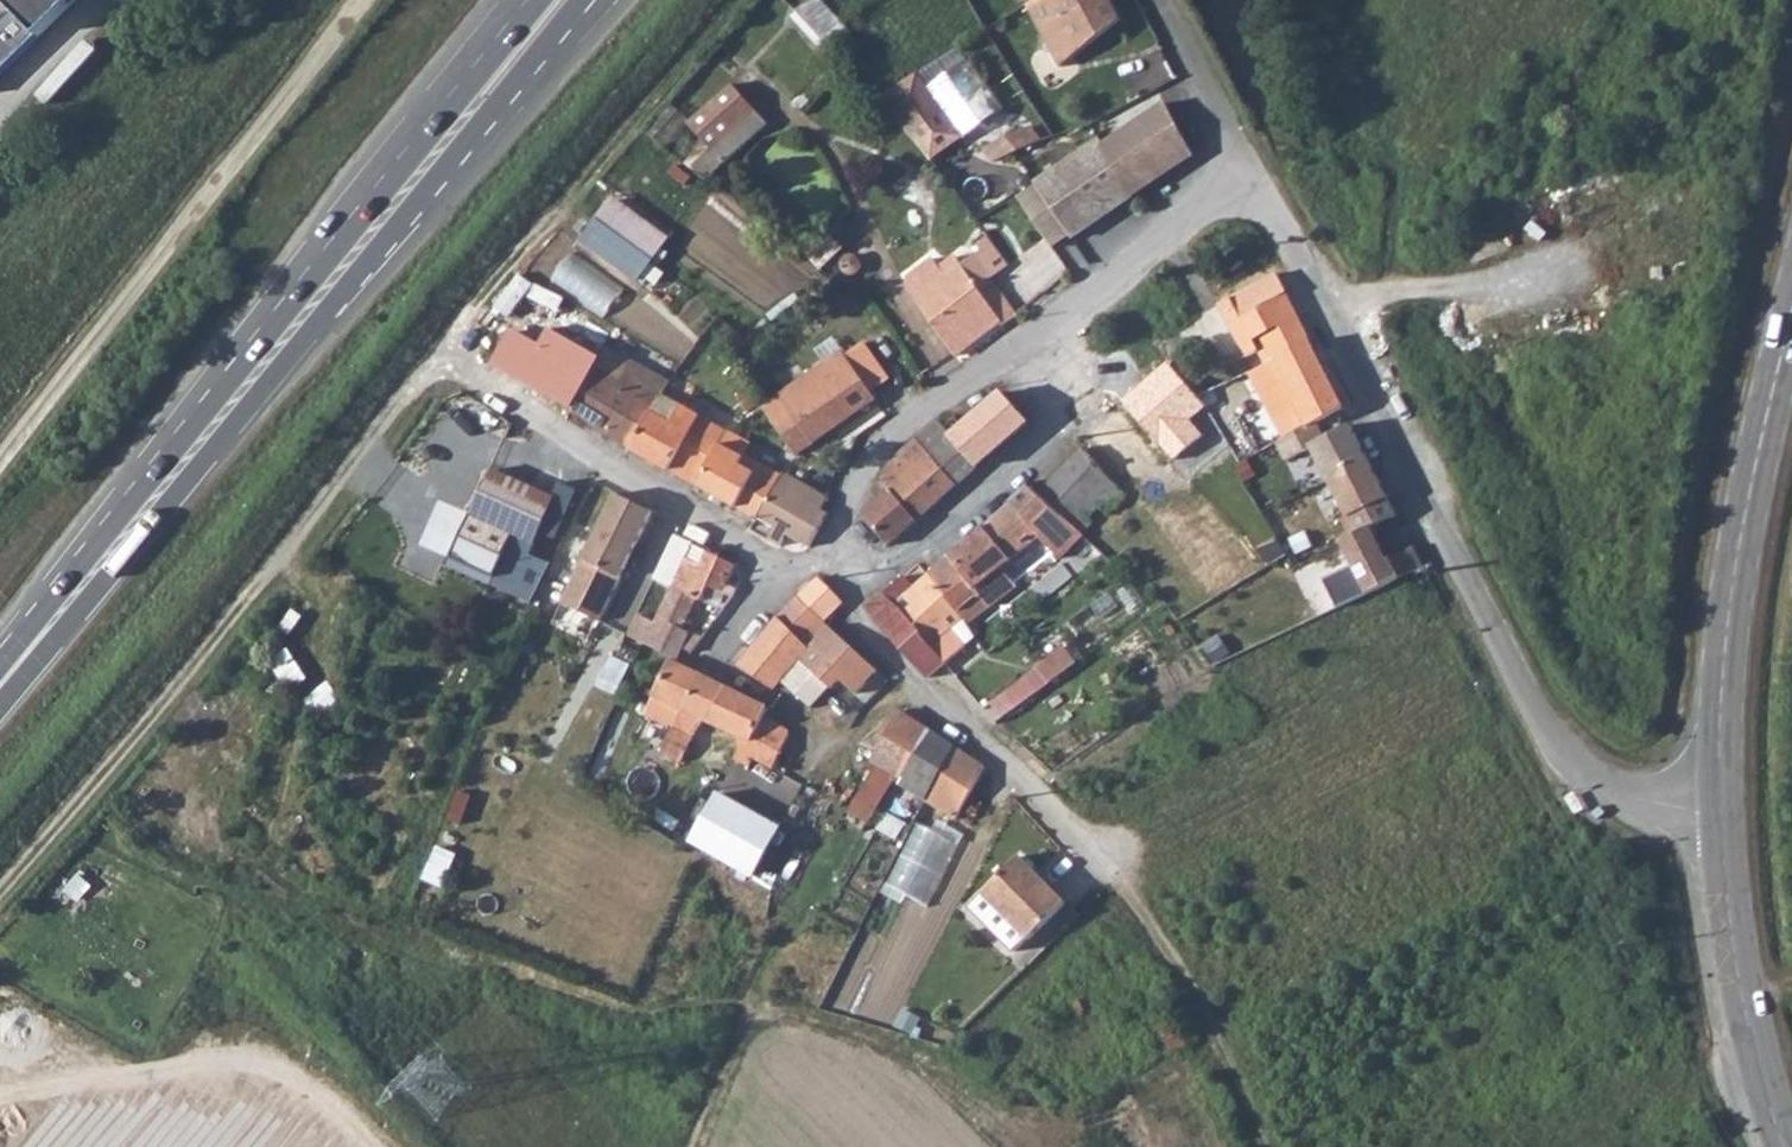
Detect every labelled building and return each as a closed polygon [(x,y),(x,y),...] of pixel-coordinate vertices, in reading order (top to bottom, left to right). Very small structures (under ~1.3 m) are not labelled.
[(11,9),(0,19),(0,74),(75,0),(2,0),(11,9)] [(829,49),(847,30),(818,0),(809,0),(795,10),(829,49)] [(1059,65),(1120,18),(1111,0),(1031,0),(1025,4),(1059,65)] [(970,145),(1009,115),(972,66),(933,94),(942,106),(970,145)] [(915,71),(872,97),(904,134),(942,106),(915,71)] [(710,150),(721,163),(765,124),(730,85),(686,124),(710,150)] [(1101,140),(1129,192),(1189,149),(1163,97),(1101,140)] [(980,148),(991,162),(1041,140),(1030,125),(1020,130),(980,148)] [(1101,140),(1097,133),(1030,181),(1070,236),(1130,193),(1129,192),(1101,140)] [(689,169),(703,179),(721,163),(710,150),(689,169)] [(611,193),(582,242),(644,278),(673,230),(611,193)] [(1007,264),(987,235),(975,243),(981,250),(961,264),(954,256),(938,267),(929,256),(904,274),(903,283),(953,353),(999,319),(1001,323),(1015,313),(990,276),(1007,264)] [(1264,363),(1308,339),(1297,318),(1270,331),(1258,309),(1285,295),(1273,271),(1217,303),(1244,354),(1257,348),(1264,363)] [(1285,295),(1258,309),(1270,331),(1297,318),(1285,295)] [(510,376),(630,449),(654,404),(593,371),(601,356),(541,321),(510,376)] [(1259,366),(1270,386),(1276,383),(1286,378),(1297,400),(1292,403),(1304,426),(1316,420),(1342,405),(1308,339),(1264,363),(1259,366)] [(779,395),(813,442),(874,399),(840,352),(779,395)] [(1075,441),(1081,447),(1114,484),(1127,472),(1117,462),(1134,447),(1144,458),(1172,433),(1179,440),(1212,411),(1172,364),(1137,394),(1122,378),(1101,396),(1111,408),(1087,429),(1075,441)] [(1259,366),(1255,368),(1266,388),(1270,386),(1259,366)] [(1276,383),(1287,406),(1292,403),(1297,400),(1286,378),(1276,383)] [(940,425),(976,467),(1026,422),(1000,393),(960,427),(950,416),(940,425)] [(654,404),(630,449),(695,486),(715,450),(719,443),(726,430),(660,394),(654,404)] [(762,407),(795,455),(813,442),(779,395),(762,407)] [(1324,435),(1316,420),(1304,426),(1277,441),(1286,459),(1311,446),(1328,479),(1370,459),(1349,422),(1324,435)] [(914,439),(954,485),(976,467),(940,425),(935,421),(914,439)] [(914,439),(887,462),(878,481),(887,492),(861,515),(886,544),(954,485),(914,439)] [(695,486),(754,519),(779,474),(767,468),(764,474),(754,467),(752,470),(738,463),(742,455),(719,443),(715,450),(695,486)] [(1037,495),(1079,533),(1090,521),(1080,511),(1093,500),(1108,513),(1125,495),(1114,484),(1081,447),(1052,475),(1037,495)] [(1398,512),(1389,496),(1370,459),(1328,479),(1356,533),(1371,525),(1398,512)] [(537,541),(551,549),(570,507),(490,470),(471,510),(471,512),(513,531),(537,541)] [(754,519),(772,528),(766,540),(777,546),(784,534),(806,547),(824,513),(818,509),(824,496),(785,473),(779,474),(754,519)] [(544,587),(563,596),(613,488),(594,479),(544,587)] [(979,525),(1007,559),(1037,535),(1057,557),(1079,533),(1037,495),(1025,485),(979,525)] [(582,560),(561,603),(597,622),(650,511),(614,492),(582,560)] [(513,531),(471,512),(454,555),(495,573),(513,531)] [(946,555),(986,606),(1011,585),(998,568),(1007,559),(979,525),(946,555)] [(1339,607),(1426,565),(1415,545),(1389,559),(1371,525),(1356,533),(1341,540),(1355,565),(1325,580),(1339,607)] [(513,531),(495,573),(489,588),(527,604),(544,564),(530,558),(537,541),(513,531)] [(658,649),(672,657),(676,658),(681,647),(691,652),(700,639),(680,630),(695,599),(700,601),(708,586),(730,596),(734,588),(723,583),(732,564),(706,551),(700,565),(684,557),(690,544),(673,536),(652,579),(670,588),(653,621),(638,614),(629,634),(658,649)] [(706,551),(690,544),(684,557),(700,565),(706,551)] [(925,574),(962,620),(974,612),(980,619),(990,612),(986,606),(946,555),(925,574)] [(883,594),(917,633),(940,658),(971,633),(962,620),(925,574),(911,586),(903,576),(883,594)] [(797,597),(823,623),(841,603),(816,578),(797,597)] [(865,607),(899,648),(917,633),(883,594),(865,607)] [(775,618),(806,651),(828,628),(823,623),(797,597),(794,599),(775,618)] [(775,618),(737,664),(770,688),(800,658),(806,651),(775,618)] [(800,658),(828,688),(838,679),(852,693),(875,671),(828,628),(806,651),(800,658)] [(899,648),(923,677),(929,672),(942,661),(940,658),(917,633),(899,648)] [(1039,672),(1046,687),(1076,665),(1065,649),(1038,670),(1039,672)] [(670,660),(644,716),(664,725),(661,732),(668,736),(660,752),(680,762),(701,718),(744,739),(739,750),(770,768),(787,732),(763,714),(767,706),(681,666),(670,660)] [(868,762),(876,766),(895,775),(896,776),(921,726),(896,709),(868,762)] [(896,776),(900,778),(897,785),(924,800),(952,745),(921,726),(896,776)] [(924,800),(955,818),(984,766),(952,745),(924,800)] [(876,766),(848,812),(864,823),(895,775),(876,766)] [(690,840),(754,873),(779,827),(715,793),(690,840)] [(922,809),(883,890),(926,911),(965,830),(922,809)] [(984,890),(1001,901),(994,907),(1026,940),(1064,903),(1019,857),(984,890)] [(981,894),(994,907),(1001,901),(984,890),(981,894)]
